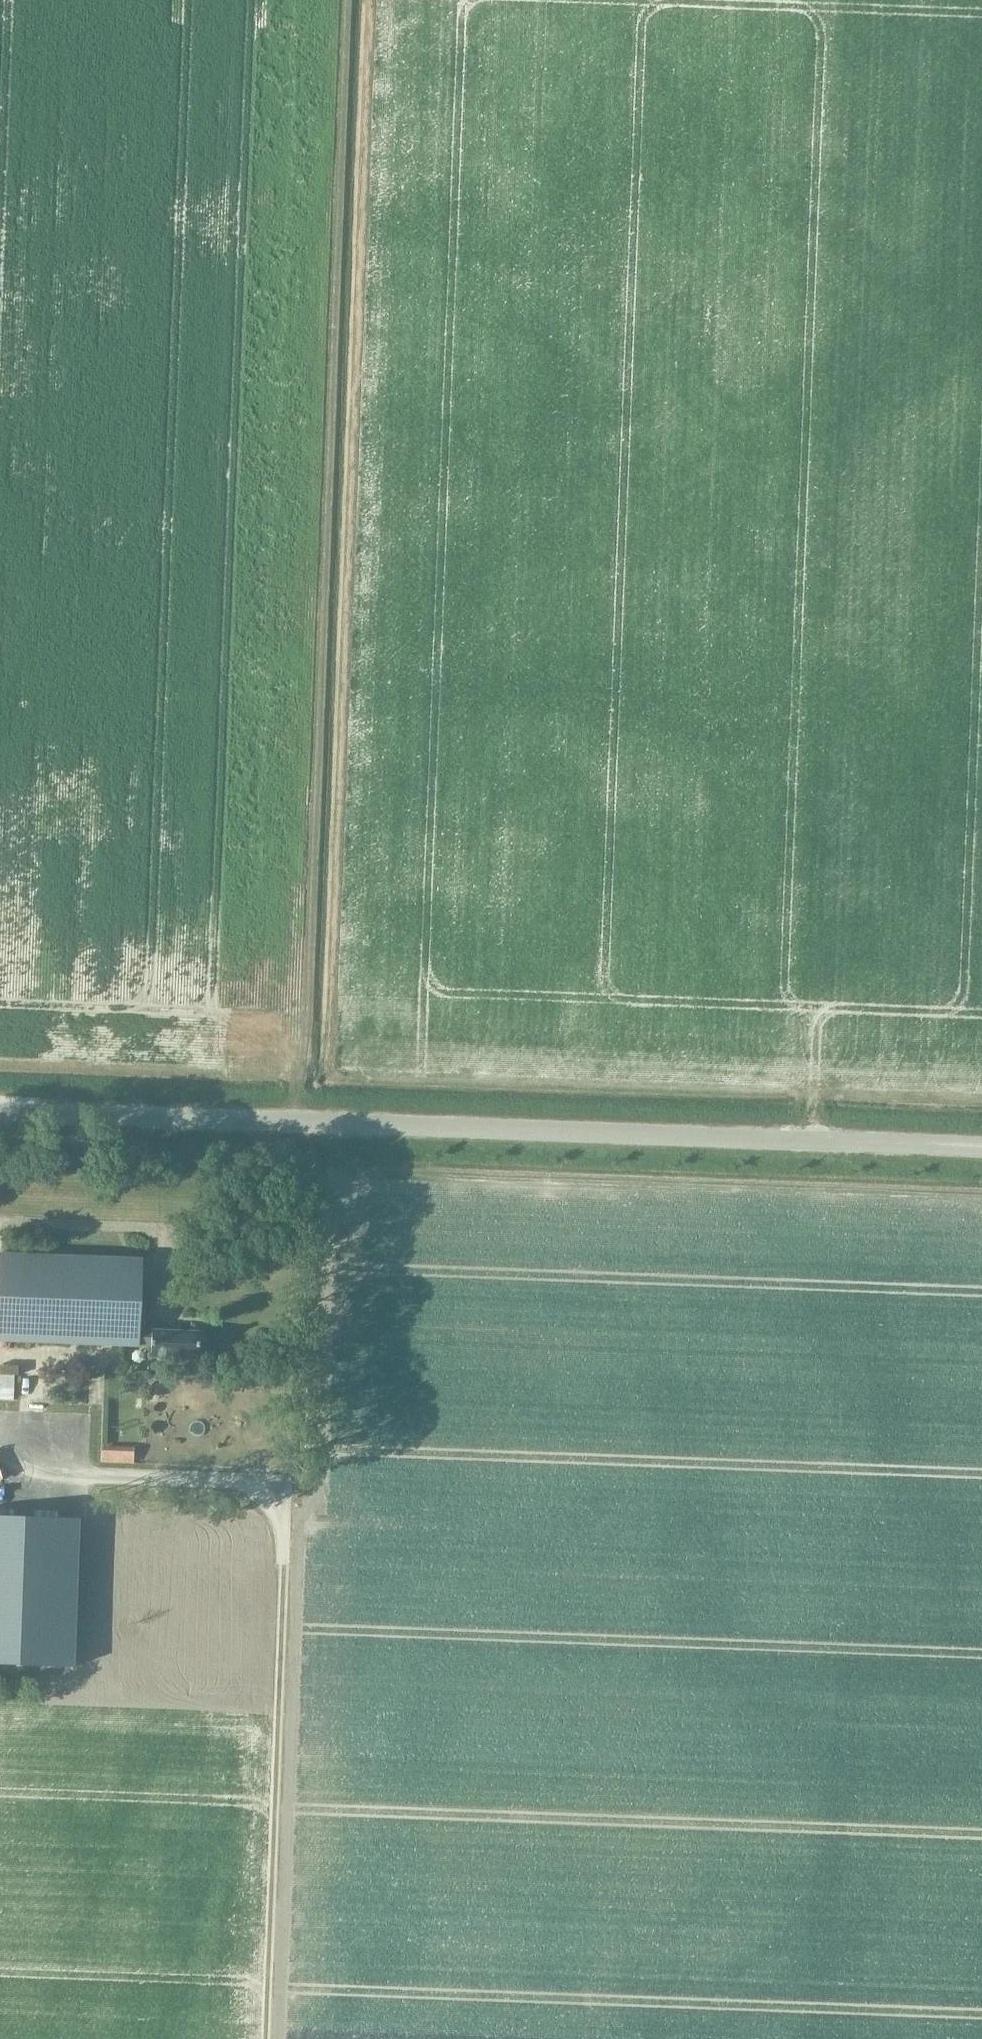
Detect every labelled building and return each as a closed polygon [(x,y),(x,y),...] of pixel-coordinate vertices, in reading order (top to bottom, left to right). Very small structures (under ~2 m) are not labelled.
[(202,1357),(201,1329),(141,1330),(144,1259),(2,1255),(0,1301),(0,1341),(141,1347),(141,1344),(152,1345),(153,1357),(202,1357)] [(102,1449),(101,1464),(133,1465),(134,1450),(102,1449)] [(32,1664),(73,1666),(79,1519),(38,1518),(0,1517),(0,1663),(32,1664)]
